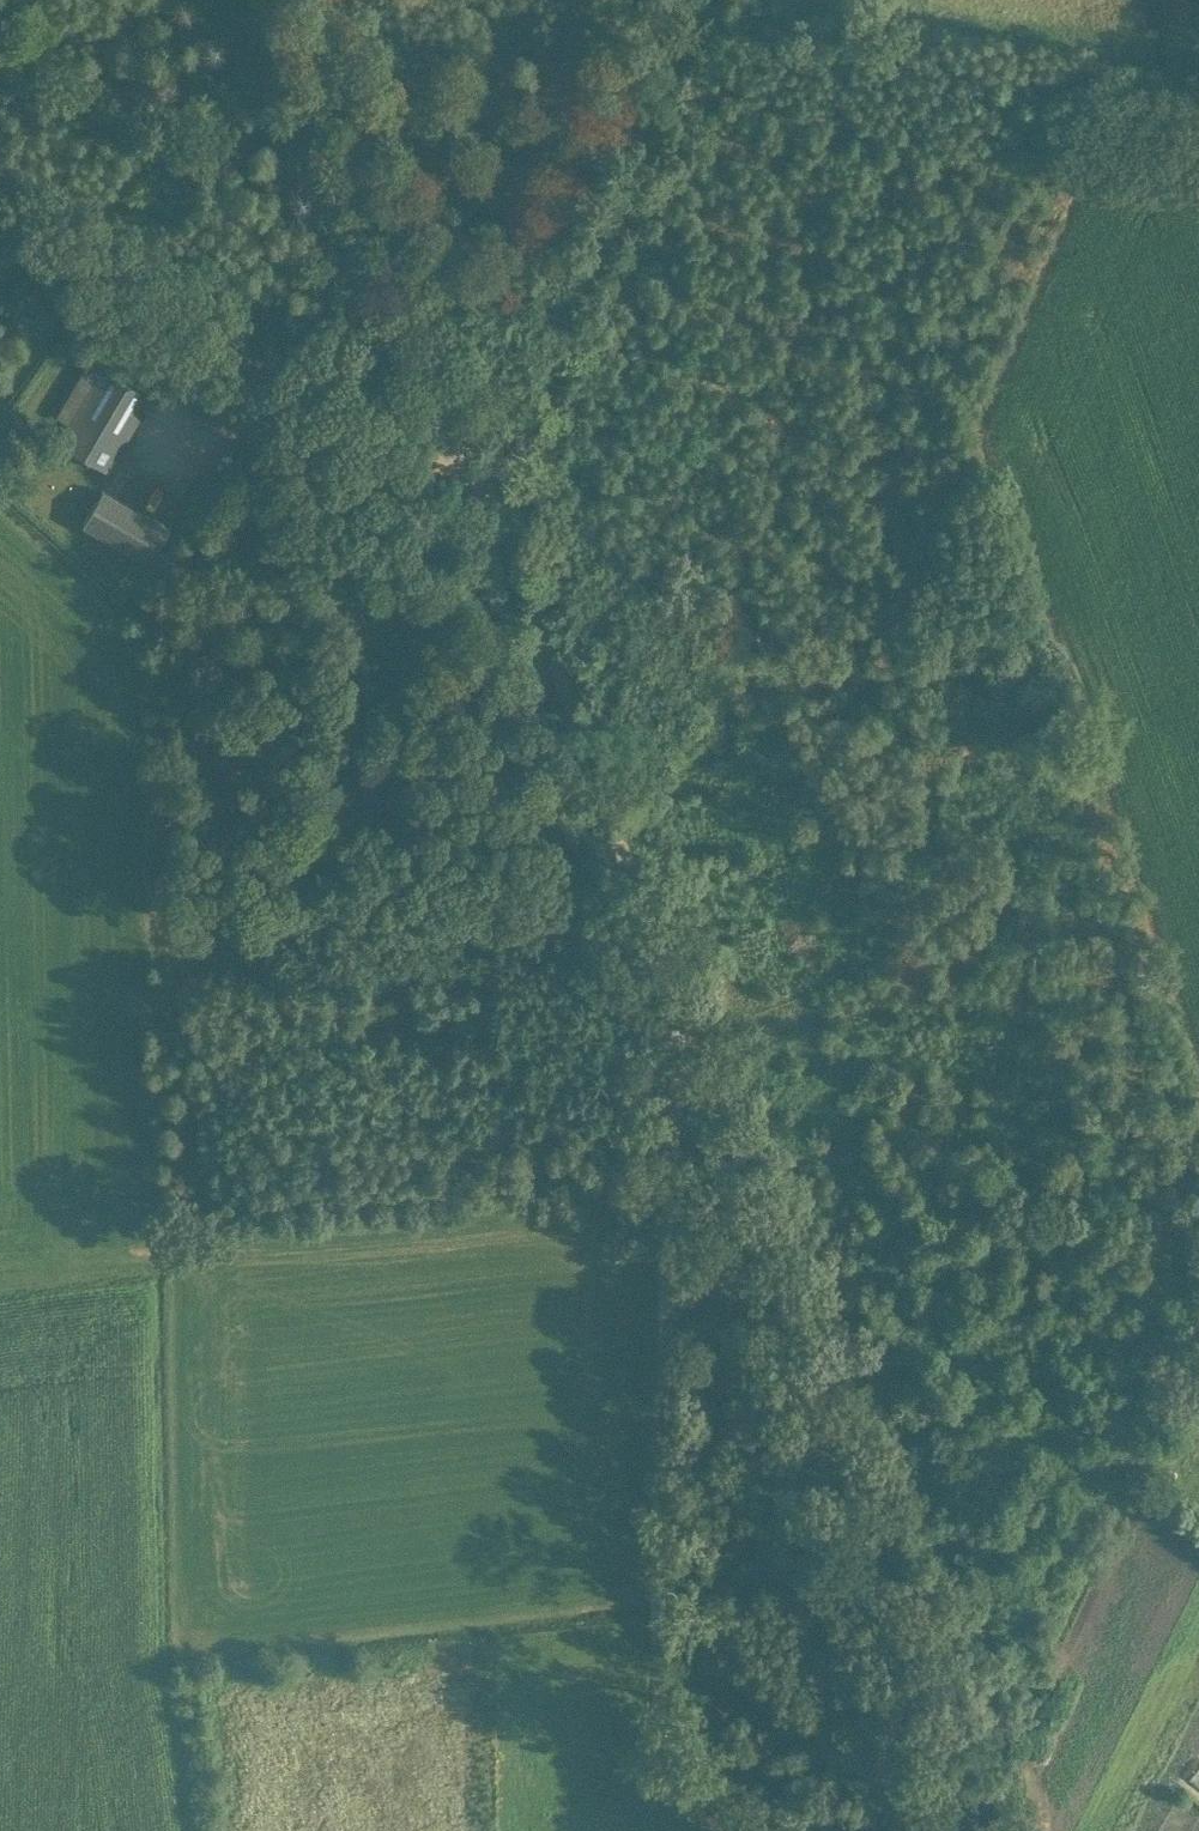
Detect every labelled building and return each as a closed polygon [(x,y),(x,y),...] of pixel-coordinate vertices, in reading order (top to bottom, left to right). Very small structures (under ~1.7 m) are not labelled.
[(108,475),(152,401),(89,364),(56,413),(71,423),(58,445),(108,475)] [(442,425),(426,431),(431,446),(447,441),(442,425)] [(186,537),(104,489),(81,530),(163,577),(186,537)] [(1176,1783),(1198,1793),(1198,1760),(1189,1756),(1176,1783)]
